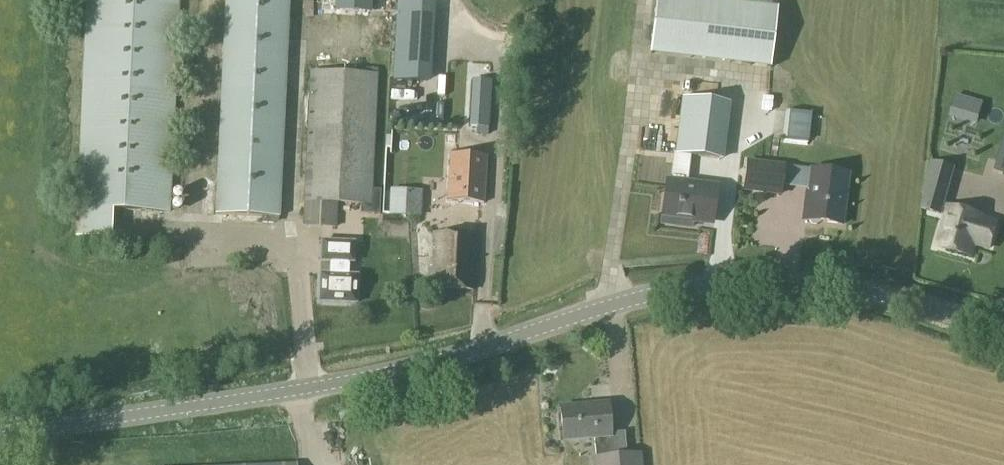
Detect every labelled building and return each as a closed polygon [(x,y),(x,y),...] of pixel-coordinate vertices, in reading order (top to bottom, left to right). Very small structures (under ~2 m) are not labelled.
[(180,0),(87,0),(76,235),(112,237),(113,209),(170,211),(180,0)] [(222,54),(214,215),(280,218),(287,57),(286,57),(289,0),(225,0),(222,54)] [(432,0),(399,0),(393,80),(425,83),(432,0)] [(650,52),(759,66),(767,6),(719,0),(657,0),(650,52)] [(377,75),(310,71),(304,225),(335,226),(337,202),(361,203),(360,213),(378,214),(379,190),(371,190),(377,75)] [(472,78),(469,126),(489,127),(492,80),(472,78)] [(720,159),(727,102),(683,96),(675,153),(720,159)] [(951,113),(977,121),(983,104),(956,96),(951,113)] [(1003,172),(1003,140),(996,170),(1003,172)] [(447,201),(485,203),(488,155),(450,153),(447,201)] [(680,180),(684,159),(667,155),(662,176),(680,180)] [(975,245),(989,249),(996,222),(982,218),(983,216),(947,206),(947,208),(944,207),(958,164),(935,157),(923,192),(927,194),(923,207),(945,213),(936,246),(971,256),(975,245)] [(783,168),(747,164),(743,191),(779,196),(783,168)] [(847,176),(811,171),(804,222),(808,222),(811,226),(816,227),(820,224),(841,227),(847,176)] [(712,222),(717,186),(667,180),(662,215),(712,222)] [(421,191),(391,189),(390,215),(419,217),(421,191)] [(478,235),(434,233),(432,267),(428,267),(427,286),(475,289),(478,235)] [(351,239),(320,240),(321,260),(330,260),(331,273),(323,273),(324,301),(364,298),(362,270),(347,271),(347,258),(352,258),(351,239)] [(593,464),(643,464),(642,452),(627,453),(625,431),(611,432),(608,404),(560,408),(563,440),(593,437),(596,456),(592,456),(593,464)]
